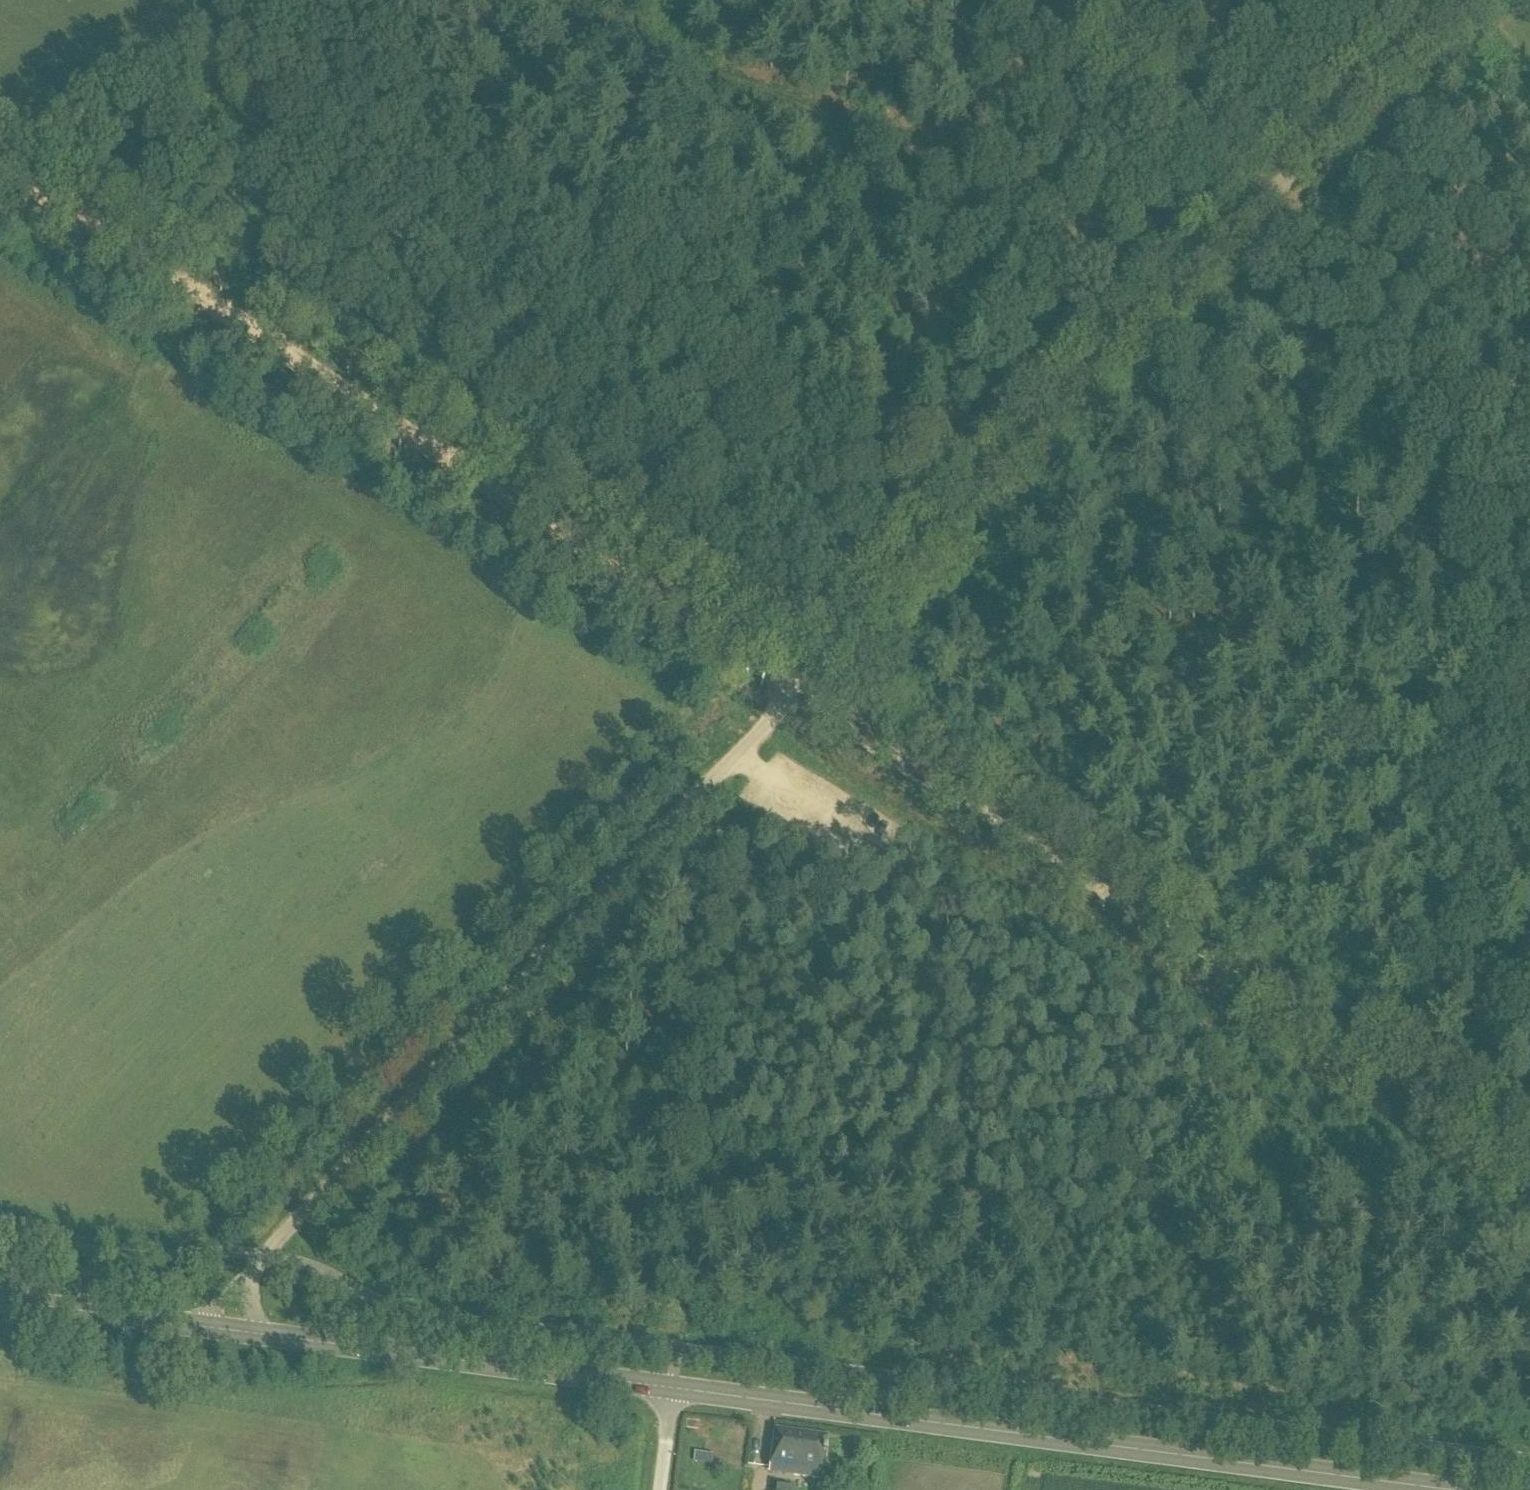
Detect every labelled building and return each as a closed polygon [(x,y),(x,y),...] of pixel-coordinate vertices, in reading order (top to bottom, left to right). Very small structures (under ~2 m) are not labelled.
[(796,1475),(822,1479),(826,1453),(829,1454),(829,1450),(827,1449),(828,1438),(777,1431),(771,1468),(770,1474),(795,1478),(796,1475)]
